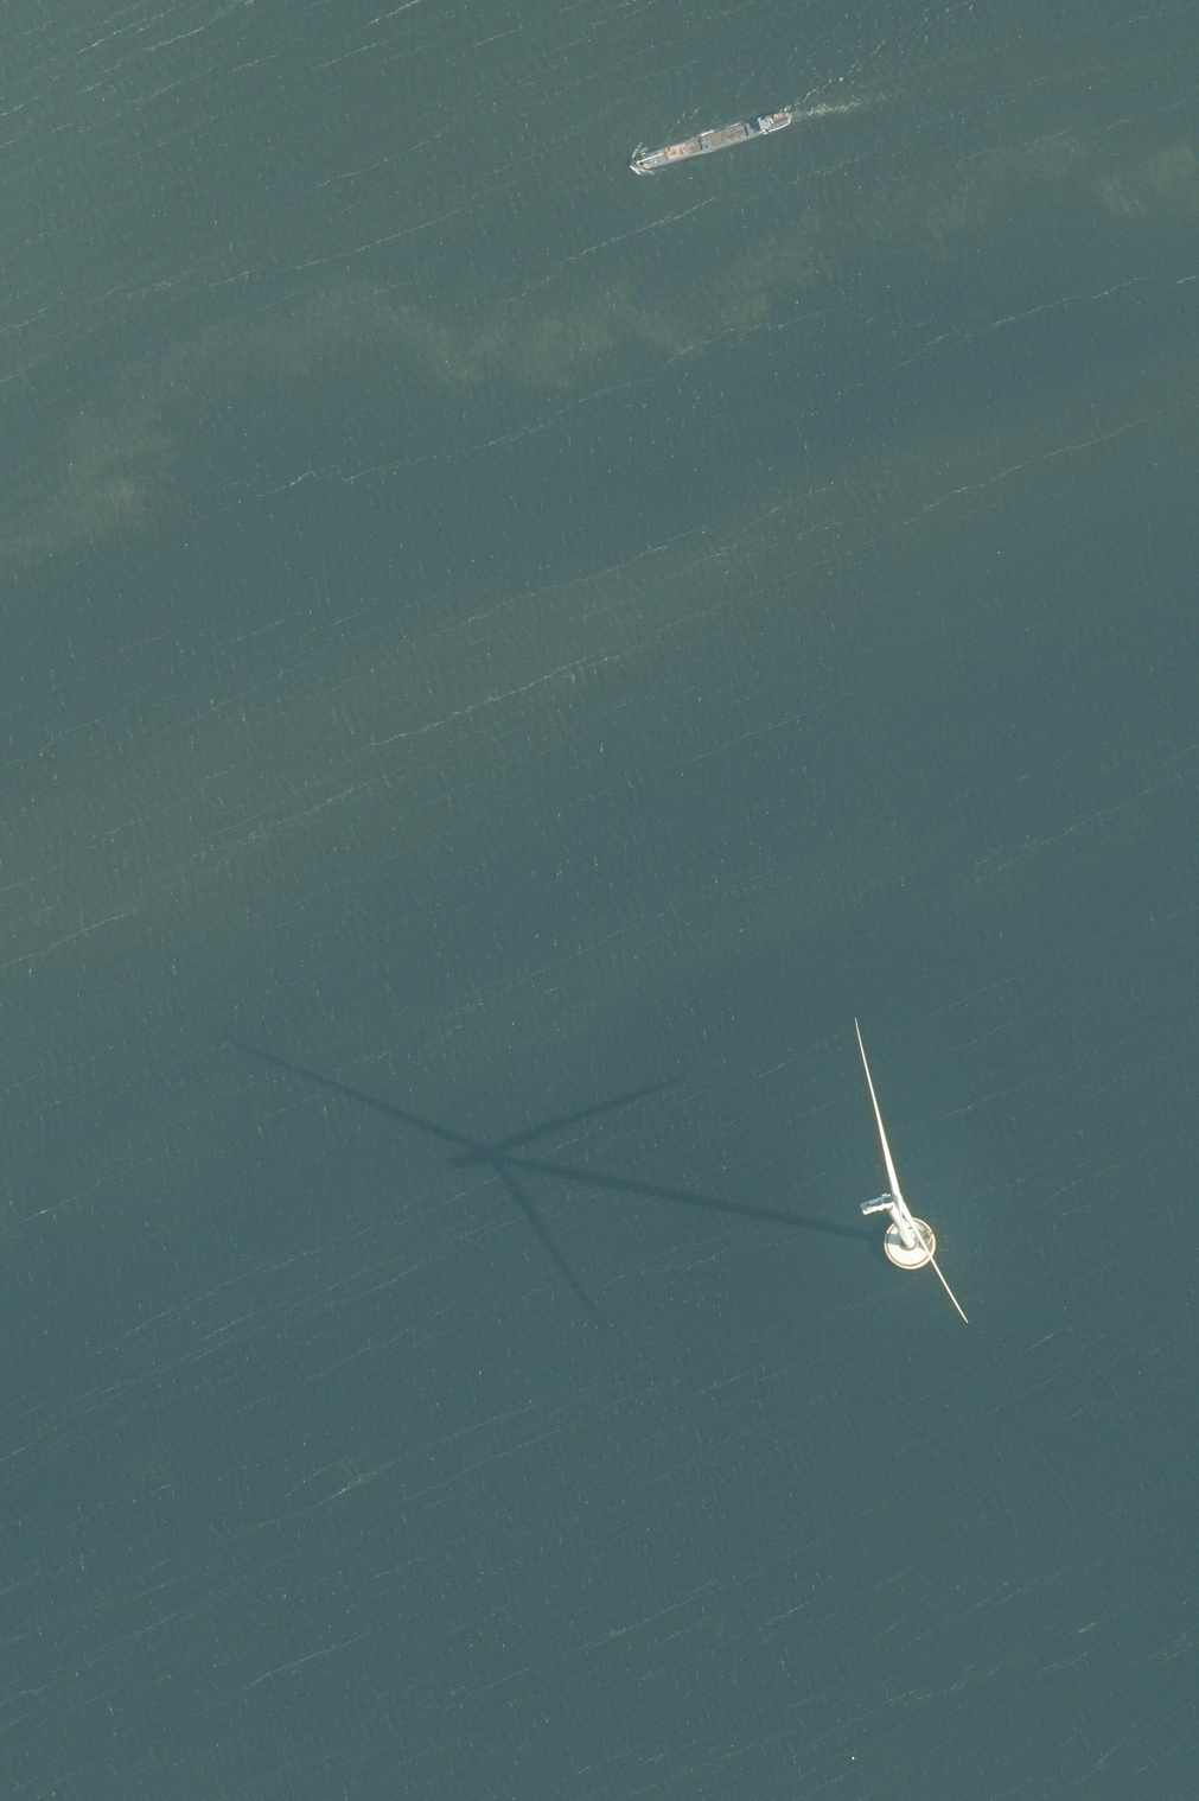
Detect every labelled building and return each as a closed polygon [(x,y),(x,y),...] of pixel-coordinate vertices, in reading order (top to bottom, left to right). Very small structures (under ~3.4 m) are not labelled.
[(912,1242),(911,1242),(911,1241),(911,1240),(910,1239),(909,1238),(908,1238),(907,1237),(906,1237),(905,1238),(904,1238),(903,1239),(902,1240),(902,1241),(901,1242),(901,1243),(902,1244),(902,1245),(903,1246),(904,1247),(905,1247),(906,1247),(906,1248),(907,1247),(908,1247),(909,1247),(910,1246),(911,1245),(911,1244),(911,1243),(912,1242)]
